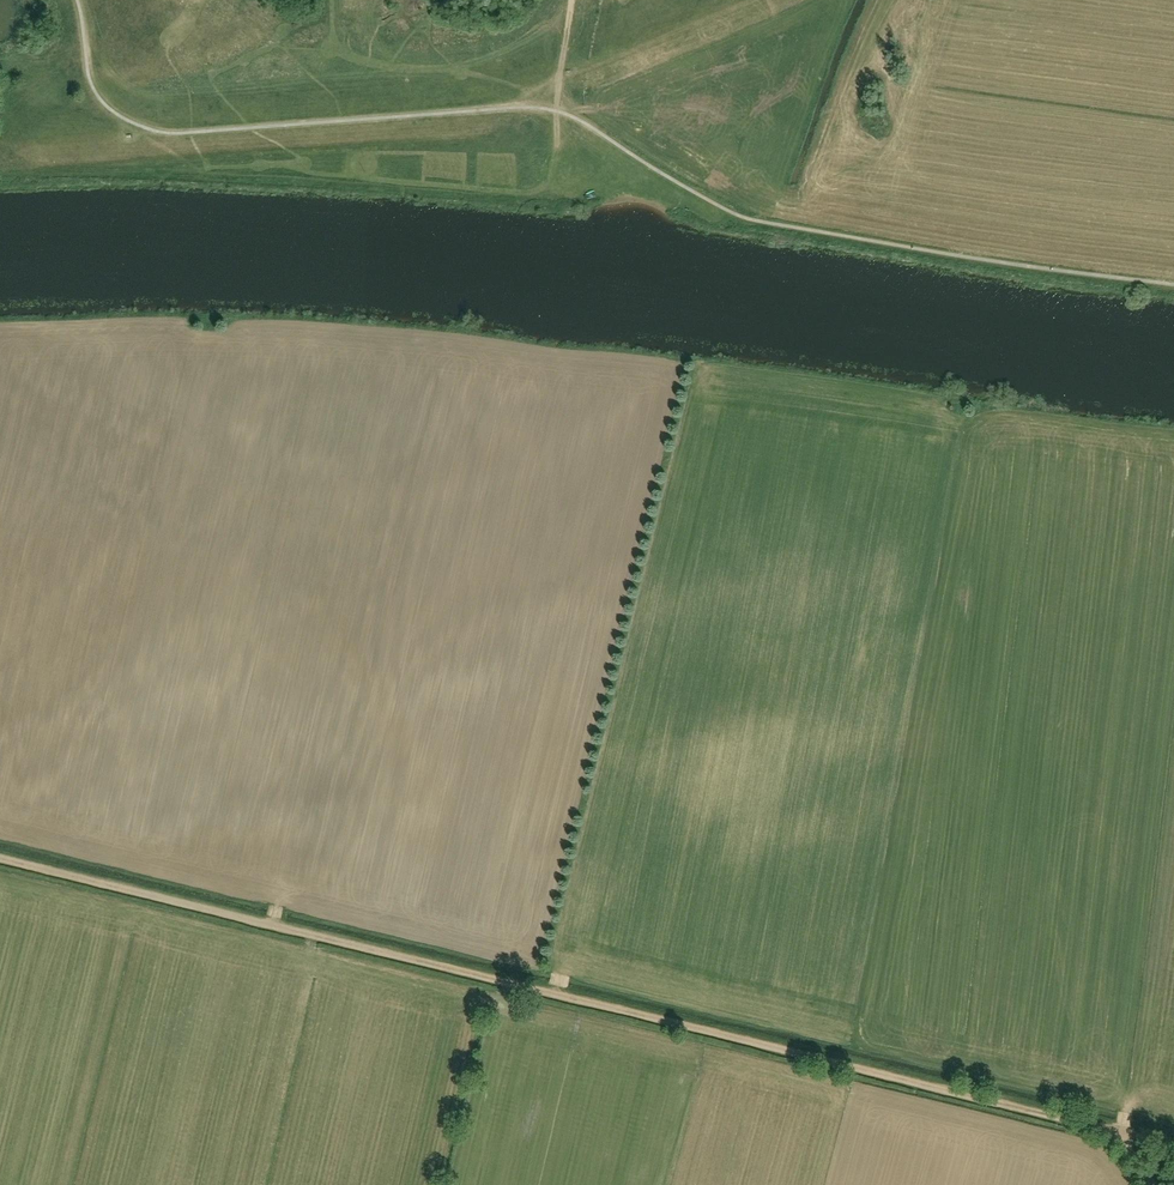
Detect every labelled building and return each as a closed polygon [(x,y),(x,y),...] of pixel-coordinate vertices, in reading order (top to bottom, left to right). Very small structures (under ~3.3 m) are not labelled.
[(264,913),(274,916),(276,905),(266,903),(264,913)]
